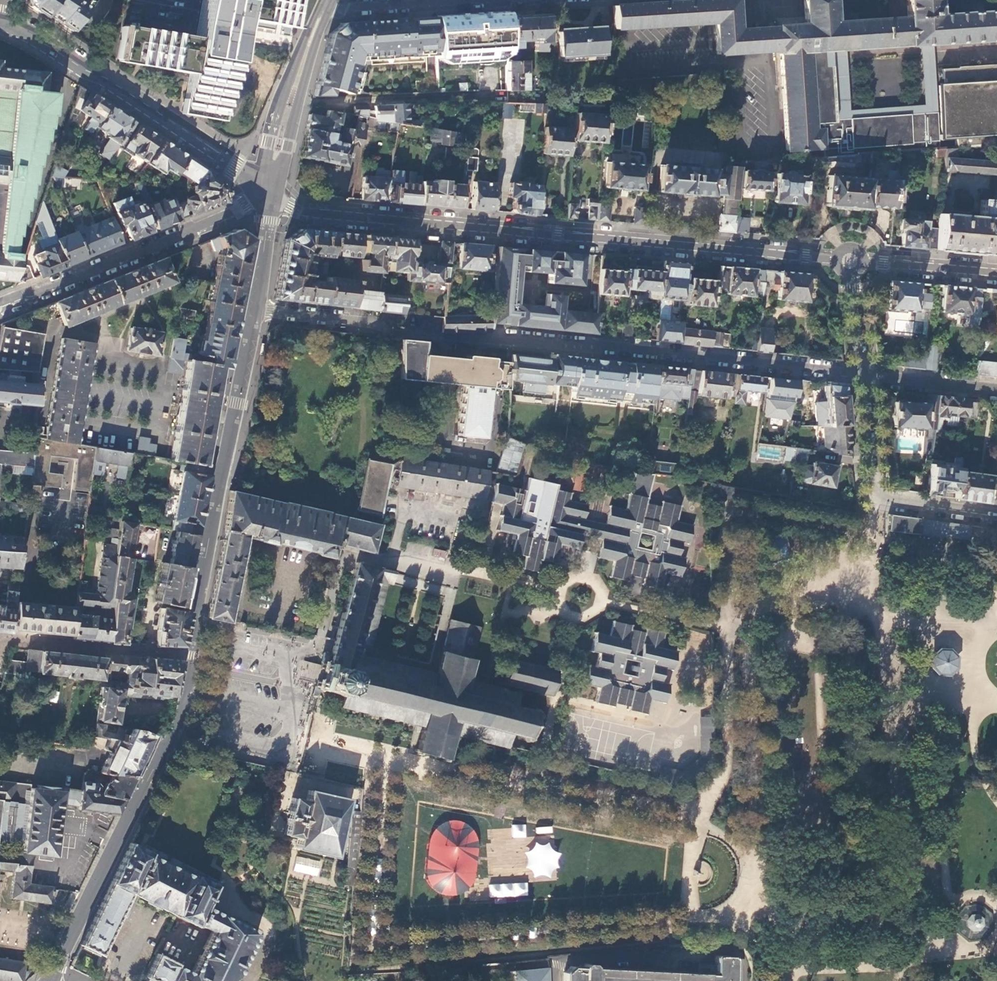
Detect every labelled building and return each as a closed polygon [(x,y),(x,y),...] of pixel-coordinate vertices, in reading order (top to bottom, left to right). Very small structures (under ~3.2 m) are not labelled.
[(31,4),(35,6),(33,9),(40,13),(41,11),(72,31),(88,8),(77,0),(29,0),(31,4)] [(196,41),(122,28),(116,59),(138,63),(140,64),(142,64),(191,73),(190,75),(190,76),(190,79),(186,100),(183,100),(182,113),(213,118),(222,119),(225,107),(222,107),(233,45),(239,16),(298,26),(302,2),(309,3),(309,0),(203,0),(196,41)] [(936,14),(936,0),(906,0),(907,17),(835,22),(834,0),(804,0),(805,24),(776,25),(777,30),(738,32),(737,0),(702,0),(613,6),(614,28),(714,22),(716,54),(778,50),(779,53),(780,53),(787,151),(823,149),(823,157),(858,155),(935,149),(939,149),(931,43),(996,39),(996,11),(936,14)] [(535,51),(544,51),(544,10),(508,12),(508,41),(508,47),(515,47),(516,40),(527,40),(527,37),(534,37),(535,51)] [(508,12),(435,17),(436,56),(448,64),(507,61),(508,47),(508,41),(508,12)] [(331,95),(333,89),(350,94),(351,91),(354,92),(365,60),(436,56),(435,17),(424,18),(342,23),(329,35),(321,67),(314,95),(331,95)] [(558,38),(559,56),(616,54),(615,35),(602,35),(602,26),(560,28),(558,30),(558,38)] [(16,281),(21,264),(26,252),(24,251),(23,249),(18,249),(18,243),(16,243),(17,237),(18,237),(19,234),(20,226),(23,223),(24,213),(27,210),(28,200),(31,197),(31,190),(32,190),(33,185),(34,185),(36,166),(39,166),(41,154),(42,154),(43,153),(44,150),(44,144),(45,143),(45,142),(46,141),(47,140),(47,139),(47,138),(48,133),(48,132),(49,129),(50,129),(51,125),(51,120),(52,119),(53,117),(54,116),(54,114),(55,113),(55,107),(56,106),(57,95),(56,94),(56,93),(56,91),(52,91),(46,90),(47,85),(47,83),(48,79),(47,78),(48,78),(48,74),(48,73),(48,72),(0,67),(1,60),(0,60),(0,279),(16,281)] [(507,69),(507,90),(524,90),(524,72),(527,72),(527,61),(507,61),(507,69)] [(940,70),(941,80),(943,80),(943,85),(936,86),(940,140),(955,139),(955,148),(957,147),(996,145),(996,66),(994,66),(994,64),(956,67),(956,69),(940,70)] [(100,100),(80,86),(71,113),(77,115),(80,110),(90,117),(87,121),(88,122),(84,129),(92,134),(96,127),(110,106),(100,100)] [(511,102),(503,102),(501,117),(510,118),(511,102)] [(546,104),(521,103),(520,111),(535,112),(535,113),(545,113),(546,108),(546,104)] [(368,110),(368,116),(373,118),(373,120),(374,121),(388,122),(396,124),(424,127),(425,120),(423,119),(418,118),(418,121),(406,119),(406,104),(372,105),(373,111),(368,110)] [(573,140),(603,142),(605,115),(597,114),(598,106),(585,105),(584,113),(576,112),(573,140)] [(123,115),(110,106),(96,127),(109,136),(108,137),(120,146),(125,137),(122,135),(126,129),(129,131),(134,122),(123,115)] [(354,106),(354,114),(354,115),(357,116),(367,119),(368,116),(368,110),(368,108),(368,106),(354,106)] [(546,108),(545,113),(545,117),(553,118),(554,109),(546,108)] [(337,125),(339,113),(327,111),(325,117),(309,114),(307,120),(305,129),(334,135),(336,125),(337,125)] [(346,137),(334,135),(305,129),(302,144),(300,157),(345,165),(348,144),(361,147),(365,129),(367,119),(357,116),(357,127),(346,127),(346,137)] [(368,116),(367,119),(365,129),(376,130),(374,121),(373,120),(373,118),(368,116)] [(396,124),(388,122),(388,132),(397,132),(396,124)] [(426,128),(424,127),(396,124),(397,132),(397,133),(425,137),(426,128)] [(148,131),(139,125),(123,150),(132,157),(134,155),(146,163),(161,140),(148,131)] [(544,127),(542,153),(568,156),(569,129),(544,127)] [(463,132),(461,132),(431,128),(429,139),(432,141),(439,141),(439,143),(441,145),(450,146),(452,144),(452,143),(460,144),(462,142),(463,132)] [(171,147),(161,140),(146,163),(162,174),(165,169),(175,175),(177,171),(186,157),(171,147)] [(476,148),(467,147),(466,162),(465,170),(476,171),(477,149),(476,148)] [(956,160),(957,147),(955,148),(945,148),(944,158),(944,159),(956,160)] [(939,149),(935,149),(934,157),(944,158),(945,148),(939,149)] [(985,152),(984,162),(996,163),(996,153),(985,152)] [(857,167),(858,155),(823,157),(820,158),(819,167),(828,168),(832,165),(857,167)] [(195,164),(186,157),(177,171),(198,184),(207,171),(195,164)] [(956,160),(944,159),(943,171),(954,173),(954,171),(996,175),(996,170),(996,163),(984,162),(956,160)] [(644,165),(607,162),(605,187),(642,191),(644,165)] [(54,164),(50,177),(62,178),(66,171),(54,164)] [(720,214),(718,231),(735,232),(736,216),(740,168),(725,167),(725,176),(714,175),(715,169),(660,165),(658,191),(713,196),(713,195),(723,196),(721,214),(720,214)] [(372,200),(385,201),(391,170),(382,170),(383,168),(376,167),(375,177),(363,176),(361,199),(372,200)] [(403,203),(418,204),(421,181),(421,176),(416,175),(415,180),(401,179),(402,171),(391,169),(391,170),(385,201),(403,203)] [(769,191),(770,173),(761,172),(761,171),(755,170),(755,172),(744,171),(742,189),(769,191)] [(221,180),(207,171),(198,184),(194,186),(193,192),(196,195),(196,196),(185,201),(191,216),(207,210),(223,204),(226,200),(228,185),(221,180)] [(774,202),(804,205),(806,176),(794,175),(795,172),(788,171),(787,174),(776,173),(774,202)] [(896,171),(886,171),(886,180),(869,178),(866,207),(893,209),(896,171)] [(866,207),(869,178),(828,175),(826,206),(866,209),(866,207)] [(65,177),(64,186),(80,188),(80,178),(65,177)] [(449,180),(434,179),(434,182),(421,181),(418,204),(436,206),(461,208),(463,185),(449,184),(449,180)] [(493,211),(495,184),(474,181),(470,209),(478,210),(493,211)] [(536,215),(539,185),(527,184),(528,182),(519,181),(519,183),(509,182),(508,197),(513,197),(512,209),(516,213),(523,214),(536,215)] [(156,230),(180,221),(173,205),(171,198),(162,201),(161,200),(149,204),(141,185),(133,184),(140,202),(146,217),(151,215),(156,230)] [(152,232),(146,217),(140,202),(131,205),(127,197),(112,202),(116,212),(116,213),(121,226),(124,225),(131,241),(152,232)] [(961,252),(990,255),(992,231),(994,202),(995,198),(990,197),(990,200),(982,200),(980,217),(940,213),(938,230),(936,250),(961,252)] [(598,204),(598,200),(588,199),(587,205),(588,205),(587,219),(596,220),(598,204)] [(191,216),(185,201),(173,205),(180,221),(191,216)] [(577,201),(568,201),(566,217),(575,218),(577,201)] [(610,205),(598,204),(596,220),(608,221),(610,205)] [(644,224),(646,209),(635,207),(633,223),(644,224)] [(736,216),(735,232),(744,233),(746,217),(736,216)] [(85,259),(122,244),(112,219),(85,229),(84,227),(75,231),(76,233),(85,259)] [(936,250),(938,230),(926,229),(927,221),(899,219),(899,229),(903,230),(902,247),(904,247),(912,248),(936,250)] [(310,256),(327,258),(328,255),(331,232),(312,230),(298,229),(284,240),(280,258),(273,299),(274,299),(273,300),(275,300),(322,305),(324,283),(305,280),(310,256)] [(214,283),(242,288),(246,268),(251,240),(235,230),(209,241),(214,251),(218,249),(221,250),(220,255),(219,255),(214,283)] [(328,255),(332,256),(353,258),(358,258),(361,234),(346,233),(331,232),(328,255)] [(66,266),(85,259),(76,233),(57,241),(56,241),(66,266)] [(357,267),(357,268),(357,270),(382,273),(382,271),(385,237),(372,235),(361,234),(358,258),(357,267)] [(41,276),(66,266),(56,241),(57,241),(55,237),(39,243),(42,251),(33,255),(33,256),(41,276)] [(396,238),(385,237),(382,271),(407,273),(408,261),(410,239),(396,238)] [(408,261),(407,273),(406,281),(447,284),(449,266),(450,262),(450,259),(450,255),(452,242),(440,241),(439,251),(438,251),(437,259),(438,259),(438,262),(441,262),(441,266),(418,264),(418,262),(408,261)] [(457,267),(457,268),(487,271),(486,274),(488,276),(494,277),(496,261),(488,260),(489,246),(473,244),(459,243),(458,263),(457,267)] [(539,250),(497,246),(496,261),(494,277),(491,308),(491,315),(491,323),(557,330),(560,309),(561,296),(545,294),(544,306),(514,303),(517,271),(548,273),(547,283),(579,285),(582,254),(539,250)] [(63,325),(171,282),(163,260),(55,304),(63,325)] [(679,343),(680,331),(669,329),(673,288),(675,289),(676,286),(685,287),(686,280),(688,263),(674,262),(662,261),(662,268),(659,298),(654,341),(679,343)] [(16,281),(14,287),(33,279),(28,267),(21,264),(16,281)] [(626,269),(625,271),(624,289),(648,291),(647,297),(659,298),(662,268),(634,266),(633,269),(626,269)] [(738,267),(718,266),(716,293),(761,297),(764,270),(738,267)] [(625,271),(600,269),(597,293),(623,296),(624,289),(625,271)] [(777,294),(776,299),(812,302),(813,301),(816,277),(815,274),(796,272),(779,271),(778,280),(773,280),(772,280),(772,288),(777,289),(777,294)] [(325,277),(324,283),(322,305),(353,308),(355,290),(356,281),(325,277)] [(689,280),(686,280),(685,287),(685,289),(683,304),(711,307),(714,281),(689,278),(689,280)] [(906,282),(888,280),(885,309),(915,312),(915,308),(928,309),(929,294),(925,293),(916,292),(917,287),(917,283),(906,282)] [(214,283),(207,322),(234,327),(238,306),(242,288),(214,283)] [(939,312),(966,314),(965,323),(978,324),(981,288),(957,286),(942,285),(939,312)] [(355,290),(353,308),(359,308),(361,291),(355,290)] [(380,293),(379,293),(361,291),(359,308),(377,311),(380,295),(380,293)] [(404,297),(380,295),(377,311),(402,313),(404,297)] [(178,308),(176,316),(194,319),(195,311),(178,308)] [(557,330),(594,334),(594,329),(596,313),(560,309),(557,330)] [(482,315),(443,316),(441,332),(442,332),(442,333),(491,332),(491,323),(491,315),(486,315),(485,313),(482,313),(482,315)] [(205,359),(204,363),(221,367),(226,368),(230,347),(234,327),(207,322),(202,344),(200,343),(198,354),(200,354),(200,355),(209,357),(209,360),(205,359)] [(619,337),(621,323),(613,322),(612,336),(619,337)] [(621,322),(621,323),(619,337),(630,338),(631,323),(621,322)] [(268,331),(265,346),(275,348),(276,338),(278,338),(280,324),(278,324),(268,331)] [(680,331),(679,343),(710,347),(711,332),(684,329),(684,326),(681,326),(680,331)] [(2,327),(0,336),(0,369),(8,370),(15,370),(33,371),(37,372),(45,334),(2,327)] [(126,349),(157,354),(161,334),(131,328),(126,349)] [(768,353),(770,336),(765,336),(765,329),(758,328),(757,343),(756,351),(768,353)] [(711,332),(710,347),(727,348),(728,334),(718,333),(711,332)] [(187,361),(198,362),(199,358),(193,357),(194,355),(182,353),(185,340),(173,338),(169,357),(183,360),(187,361)] [(400,339),(400,378),(462,385),(457,435),(484,438),(489,387),(507,389),(508,380),(509,362),(492,361),(492,358),(465,356),(465,358),(423,354),(424,342),(400,339)] [(34,432),(34,436),(77,444),(79,432),(94,345),(62,340),(44,433),(42,431),(38,431),(34,432)] [(509,354),(509,362),(508,380),(522,381),(521,392),(543,394),(545,383),(557,385),(560,356),(549,354),(549,359),(509,354)] [(913,355),(911,369),(922,370),(923,356),(913,355)] [(560,356),(557,385),(571,386),(571,393),(586,395),(585,397),(602,399),(602,396),(627,399),(626,401),(643,403),(643,399),(654,400),(655,395),(656,383),(655,383),(657,366),(630,363),(630,365),(620,364),(620,362),(603,360),(603,361),(590,360),(590,359),(560,356)] [(180,374),(183,360),(169,357),(166,372),(180,374)] [(973,375),(996,378),(996,363),(975,360),(973,375)] [(185,461),(204,464),(211,421),(213,421),(213,416),(215,408),(214,408),(221,367),(204,363),(198,362),(187,361),(179,402),(177,415),(170,458),(185,461)] [(657,366),(655,383),(656,383),(655,395),(658,396),(657,399),(678,401),(679,398),(688,399),(692,370),(657,366)] [(38,380),(39,371),(37,372),(33,371),(32,384),(18,383),(18,378),(14,377),(15,370),(8,370),(8,377),(3,377),(2,381),(0,381),(0,402),(43,406),(45,381),(38,380)] [(726,398),(727,388),(729,374),(692,370),(688,399),(685,414),(690,415),(693,415),(695,395),(726,398)] [(727,388),(735,389),(737,375),(729,374),(727,388)] [(751,406),(752,401),(760,402),(763,377),(737,375),(735,389),(733,403),(751,406)] [(766,378),(764,393),(773,395),(774,379),(766,378)] [(843,386),(826,384),(828,408),(821,409),(818,426),(829,426),(829,427),(847,426),(846,410),(843,386)] [(935,420),(938,397),(925,395),(925,403),(893,402),(892,414),(892,427),(925,429),(925,428),(933,429),(934,423),(935,420)] [(968,400),(938,397),(935,420),(934,423),(933,429),(941,430),(942,417),(946,418),(947,415),(966,418),(966,415),(968,400)] [(976,401),(968,400),(966,415),(975,416),(976,401)] [(685,414),(682,438),(687,439),(690,415),(685,414)] [(822,426),(824,452),(830,453),(837,454),(850,456),(849,439),(847,426),(829,427),(829,426),(822,426)] [(102,436),(79,432),(77,444),(95,447),(100,447),(102,436)] [(103,432),(102,436),(100,447),(129,452),(136,453),(139,437),(103,432)] [(90,490),(92,474),(95,447),(77,444),(34,436),(32,455),(31,467),(30,482),(59,486),(61,472),(47,470),(49,454),(76,458),(72,488),(90,490)] [(148,439),(139,437),(136,453),(154,456),(155,445),(147,444),(148,439)] [(526,446),(506,438),(496,472),(495,473),(515,476),(526,446)] [(156,442),(155,445),(154,456),(166,458),(168,444),(156,442)] [(784,447),(758,443),(755,460),(782,464),(782,461),(783,456),(784,447)] [(115,478),(125,479),(129,452),(100,447),(95,447),(92,474),(102,475),(104,462),(117,464),(115,478)] [(795,448),(784,447),(783,456),(794,457),(794,456),(795,448)] [(804,450),(795,448),(794,456),(803,458),(804,450)] [(851,465),(850,456),(837,454),(836,462),(851,465)] [(399,457),(389,464),(389,468),(398,470),(395,486),(484,499),(488,471),(399,457)] [(643,472),(654,474),(677,477),(679,464),(653,461),(653,460),(645,458),(643,472)] [(366,459),(358,501),(356,510),(381,515),(383,501),(385,501),(385,499),(383,499),(387,481),(389,481),(389,480),(387,480),(389,468),(389,464),(366,459)] [(955,492),(958,472),(960,460),(953,459),(952,467),(943,466),(944,463),(940,463),(941,462),(931,460),(930,464),(929,464),(925,495),(939,497),(940,489),(944,490),(955,492)] [(182,474),(177,496),(204,501),(208,483),(211,466),(204,464),(185,461),(182,474)] [(808,483),(831,487),(835,467),(812,462),(811,465),(808,483)] [(802,468),(800,480),(803,484),(808,485),(808,483),(811,465),(806,464),(802,468)] [(643,472),(634,471),(629,494),(648,498),(648,499),(654,474),(643,472)] [(989,481),(989,476),(958,472),(955,492),(954,499),(969,501),(985,503),(988,486),(989,481)] [(492,482),(509,485),(511,476),(493,473),(492,482)] [(571,492),(556,489),(557,484),(528,477),(525,490),(495,483),(491,502),(501,505),(495,530),(506,533),(504,541),(512,542),(510,553),(524,557),(522,568),(537,572),(539,560),(554,564),(557,552),(565,554),(567,547),(577,549),(580,535),(593,538),(602,540),(598,558),(613,561),(610,577),(629,581),(630,576),(644,579),(643,584),(662,589),(663,582),(665,573),(671,574),(682,577),(686,558),(680,557),(683,543),(689,544),(693,525),(678,521),(682,506),(663,502),(661,507),(647,504),(648,498),(629,494),(627,500),(625,509),(610,506),(605,524),(584,519),(587,505),(569,501),(571,492)] [(709,492),(737,498),(737,487),(711,482),(709,492)] [(788,497),(790,487),(777,485),(775,495),(788,497)] [(988,486),(985,503),(993,504),(996,505),(996,487),(992,486),(988,486)] [(238,492),(230,490),(223,533),(207,613),(206,613),(205,615),(206,615),(206,618),(226,621),(226,623),(227,624),(229,624),(230,622),(228,622),(246,535),(250,536),(250,538),(260,540),(260,541),(275,545),(275,543),(317,553),(317,554),(333,558),(336,548),(339,549),(340,545),(341,544),(349,546),(353,533),(353,532),(354,531),(355,530),(356,529),(357,528),(358,528),(358,527),(359,527),(360,527),(378,528),(378,526),(380,526),(380,524),(379,524),(327,513),(327,512),(283,502),(283,503),(238,492)] [(176,530),(198,533),(201,517),(204,501),(177,496),(171,530),(176,530)] [(27,514),(28,506),(0,501),(0,509),(27,514)] [(924,519),(891,514),(889,529),(922,534),(924,519)] [(924,519),(922,534),(923,534),(932,535),(932,533),(936,534),(938,521),(924,519)] [(938,521),(936,534),(967,538),(967,534),(969,525),(938,521)] [(116,546),(115,556),(130,558),(135,528),(138,528),(138,530),(142,530),(143,526),(119,522),(116,546)] [(969,525),(967,534),(996,538),(996,529),(969,525)] [(373,551),(378,528),(360,527),(359,527),(358,527),(358,528),(357,528),(356,529),(355,530),(354,531),(353,532),(353,533),(349,546),(341,544),(340,545),(361,550),(361,553),(362,553),(363,551),(368,552),(367,554),(368,554),(369,552),(370,553),(373,554),(374,551),(373,551)] [(162,541),(167,541),(170,529),(159,528),(157,538),(162,539),(162,541)] [(170,564),(190,567),(194,552),(198,533),(176,530),(173,544),(172,544),(171,551),(172,551),(170,564)] [(24,537),(0,536),(0,567),(19,568),(24,537)] [(81,593),(82,590),(83,591),(88,556),(82,555),(76,606),(72,635),(72,639),(86,640),(111,643),(114,596),(109,596),(115,556),(116,546),(104,544),(96,595),(81,593)] [(433,548),(432,556),(445,558),(446,551),(433,548)] [(114,596),(111,643),(118,643),(125,643),(126,623),(131,598),(123,596),(130,558),(115,556),(109,596),(114,596)] [(351,665),(356,644),(376,568),(355,562),(330,660),(333,661),(332,663),(348,666),(348,665),(351,665)] [(155,602),(183,607),(186,588),(190,567),(170,564),(164,563),(155,602)] [(376,568),(356,644),(365,646),(370,647),(378,616),(386,583),(390,585),(392,578),(393,574),(395,575),(395,573),(393,572),(394,570),(391,570),(391,572),(376,568)] [(10,632),(11,629),(15,600),(17,585),(8,584),(6,606),(0,605),(0,631),(10,632)] [(24,601),(15,600),(11,629),(20,630),(40,632),(61,634),(72,635),(76,606),(24,601)] [(162,609),(155,645),(182,646),(189,613),(162,609)] [(467,648),(473,649),(479,627),(449,620),(442,650),(444,650),(444,652),(450,654),(451,652),(454,653),(460,654),(462,654),(463,649),(467,650),(467,648)] [(593,701),(612,706),(613,702),(627,705),(626,709),(645,713),(648,699),(663,702),(667,683),(659,681),(663,667),(671,669),(675,650),(660,646),(663,632),(645,628),(644,631),(630,628),(631,625),(612,620),(608,635),(594,631),(589,650),(597,652),(594,666),(586,664),(582,683),(596,687),(593,701)] [(137,629),(136,644),(144,644),(146,630),(137,629)] [(375,649),(370,647),(365,646),(356,644),(351,665),(348,665),(348,666),(332,663),(333,661),(330,660),(329,662),(320,660),(316,679),(314,686),(313,686),(312,694),(312,696),(316,697),(342,703),(341,707),(353,709),(352,712),(355,712),(356,710),(367,712),(366,715),(369,716),(369,713),(381,715),(380,718),(382,719),(383,716),(394,719),(393,720),(396,721),(396,719),(408,722),(408,724),(410,724),(410,723),(423,726),(422,730),(421,730),(420,732),(421,732),(420,735),(419,740),(418,739),(418,742),(419,742),(417,749),(414,748),(413,751),(416,751),(415,754),(418,755),(419,752),(443,759),(442,761),(444,761),(445,759),(448,760),(448,757),(446,757),(452,736),(456,737),(457,734),(463,736),(465,736),(465,739),(467,740),(468,737),(476,739),(475,742),(478,743),(479,740),(504,746),(503,748),(505,749),(506,746),(508,747),(509,745),(506,744),(509,733),(524,737),(526,742),(531,740),(529,735),(533,715),(538,711),(535,707),(530,710),(513,706),(516,695),(518,695),(519,693),(518,690),(515,690),(514,692),(504,690),(504,687),(502,687),(502,689),(465,680),(473,649),(467,648),(467,650),(463,649),(462,654),(460,654),(459,656),(453,654),(454,653),(451,652),(450,654),(444,652),(444,650),(442,650),(441,652),(440,652),(439,654),(441,654),(439,662),(437,661),(437,664),(438,664),(437,667),(434,667),(429,665),(428,668),(427,673),(423,672),(423,669),(419,668),(419,671),(400,666),(397,665),(397,663),(393,662),(392,664),(372,659),(373,654),(375,649)] [(937,675),(949,676),(957,668),(958,656),(950,647),(938,647),(929,655),(929,667),(937,675)] [(103,670),(105,659),(78,656),(28,650),(26,662),(8,660),(3,678),(14,679),(15,674),(25,675),(26,670),(38,671),(38,672),(65,675),(65,676),(77,678),(77,676),(101,679),(102,676),(102,672),(103,670)] [(106,655),(105,659),(103,670),(127,673),(126,683),(131,684),(132,678),(132,674),(135,657),(116,656),(106,655)] [(181,661),(135,657),(132,674),(135,674),(135,678),(176,682),(178,673),(181,661)] [(504,683),(552,695),(557,671),(510,659),(507,673),(504,683)] [(173,696),(176,682),(135,678),(132,678),(131,684),(129,693),(173,696)] [(173,699),(173,696),(129,693),(131,684),(126,683),(101,679),(96,720),(116,723),(120,694),(129,695),(129,696),(162,699),(162,698),(173,699)] [(396,721),(393,720),(392,726),(409,730),(410,724),(408,724),(408,722),(396,719),(396,721)] [(103,725),(95,723),(94,736),(114,740),(120,743),(123,735),(125,727),(118,726),(115,734),(103,731),(103,725)] [(114,740),(94,736),(90,742),(89,744),(99,749),(102,747),(103,748),(103,749),(109,752),(100,773),(111,774),(135,776),(146,753),(155,734),(131,730),(128,736),(123,735),(120,743),(114,740)] [(705,770),(698,761),(686,770),(694,780),(705,770)] [(129,787),(135,776),(111,774),(107,783),(104,784),(99,794),(123,800),(129,787)] [(99,794),(98,794),(82,791),(0,782),(0,842),(19,845),(20,843),(22,844),(20,866),(28,866),(33,858),(40,854),(53,855),(54,855),(61,802),(79,805),(79,809),(116,814),(123,800),(99,794)] [(82,791),(98,794),(99,787),(97,784),(84,782),(82,791)] [(299,849),(334,857),(347,799),(308,791),(305,801),(291,798),(288,810),(287,810),(285,821),(286,821),(284,830),(283,834),(297,837),(294,848),(299,849)] [(434,819),(424,890),(471,897),(482,826),(434,819)] [(526,837),(525,824),(512,824),(512,837),(526,837)] [(130,843),(79,945),(99,955),(123,907),(124,907),(125,905),(124,905),(130,893),(195,926),(196,924),(211,931),(204,947),(203,946),(201,952),(198,958),(190,973),(176,966),(177,964),(156,954),(145,977),(152,980),(234,980),(239,971),(257,933),(205,907),(216,886),(195,875),(194,877),(149,855),(150,853),(139,847),(130,843)] [(550,851),(551,845),(532,843),(529,874),(554,876),(556,851),(550,851)] [(295,856),(292,871),(316,876),(320,862),(295,856)] [(52,887),(26,883),(28,866),(20,866),(0,864),(0,868),(13,870),(10,898),(50,903),(52,887)] [(489,896),(528,897),(528,884),(490,883),(489,896)] [(70,910),(74,901),(68,898),(63,907),(70,910)] [(991,913),(981,904),(966,906),(957,918),(958,931),(969,940),(984,939),(993,928),(991,913)] [(736,958),(733,957),(732,957),(732,956),(719,955),(718,956),(717,956),(715,957),(715,974),(594,966),(591,963),(585,962),(582,966),(571,965),(564,972),(563,980),(735,980),(736,958)] [(3,980),(26,980),(31,976),(29,973),(24,971),(25,962),(0,958),(0,980),(3,980)] [(549,967),(514,971),(514,980),(516,980),(548,980),(549,967)]
